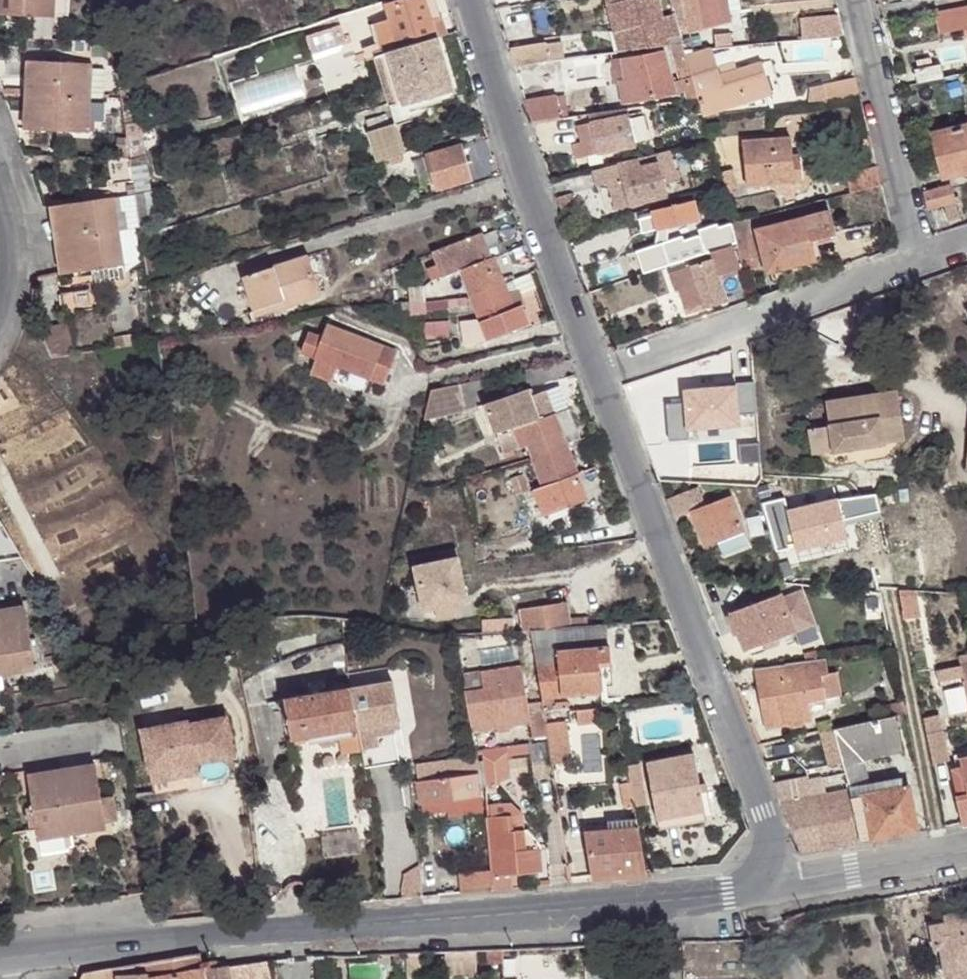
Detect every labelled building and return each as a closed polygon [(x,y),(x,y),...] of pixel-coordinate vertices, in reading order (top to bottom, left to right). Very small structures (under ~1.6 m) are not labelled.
[(433,37),(422,0),(404,0),(385,6),(390,21),(372,27),(381,54),(386,53),(433,37)] [(612,32),(620,30),(626,50),(667,44),(656,0),(604,0),(612,32)] [(684,17),(679,18),(680,24),(685,23),(687,32),(731,22),(729,11),(726,0),(680,0),(684,17)] [(741,8),(740,0),(726,0),(729,11),(741,8)] [(802,38),(842,35),(837,15),(797,18),(802,38)] [(703,33),(705,44),(719,41),(717,32),(703,33)] [(703,33),(687,36),(690,47),(705,44),(703,33)] [(451,90),(433,37),(386,53),(403,105),(451,90)] [(686,98),(696,97),(687,66),(683,49),(681,42),(670,43),(686,98)] [(549,62),(546,43),(508,49),(514,67),(528,65),(549,62)] [(696,97),(701,116),(708,115),(707,112),(769,93),(760,61),(717,74),(709,48),(693,52),(696,64),(687,66),(696,97)] [(618,78),(621,103),(653,98),(674,93),(662,49),(641,54),(621,58),(624,77),(618,78)] [(84,125),(88,58),(25,54),(21,121),(84,125)] [(915,84),(942,79),(939,64),(912,70),(915,84)] [(238,118),(304,100),(294,66),(228,85),(238,118)] [(521,91),(533,87),(528,71),(516,74),(521,91)] [(808,104),(858,98),(853,79),(807,84),(808,104)] [(557,95),(524,100),(531,121),(560,117),(557,95)] [(635,145),(627,107),(587,113),(589,122),(596,151),(599,166),(618,162),(620,161),(618,148),(635,145)] [(385,114),(366,121),(367,122),(379,161),(404,153),(396,123),(389,125),(386,115),(385,114)] [(560,117),(531,121),(538,143),(566,138),(563,117),(560,117)] [(121,126),(127,161),(142,156),(137,122),(121,126)] [(596,151),(589,122),(577,125),(584,154),(596,151)] [(966,171),(966,125),(929,134),(940,178),(966,171)] [(740,140),(745,185),(785,182),(781,136),(740,140)] [(472,179),(462,146),(427,156),(437,190),(472,179)] [(142,156),(127,161),(132,194),(147,190),(142,156)] [(618,162),(599,166),(595,167),(599,183),(609,181),(621,177),(629,205),(667,195),(658,161),(620,171),(618,162)] [(847,193),(880,184),(875,166),(842,175),(847,193)] [(738,188),(733,169),(717,173),(720,186),(722,192),(738,188)] [(621,177),(609,181),(616,209),(629,205),(621,177)] [(949,185),(923,192),(927,209),(932,208),(943,205),(953,202),(949,185)] [(792,194),(779,197),(782,210),(795,206),(792,194)] [(651,213),(656,230),(699,216),(694,200),(651,213)] [(943,205),(932,208),(936,224),(958,219),(953,202),(943,205)] [(121,274),(124,210),(60,206),(56,270),(121,274)] [(754,233),(765,274),(813,261),(810,247),(833,241),(826,213),(754,233)] [(731,223),(736,243),(737,245),(747,243),(741,220),(731,223)] [(430,255),(483,237),(481,233),(429,254),(430,255)] [(489,257),(483,237),(430,255),(434,265),(425,268),(430,280),(439,277),(440,280),(460,272),(469,295),(503,283),(493,256),(489,257)] [(718,276),(741,269),(732,244),(710,251),(712,259),(718,276)] [(279,296),(280,302),(318,290),(307,255),(241,275),(250,305),(279,296)] [(689,267),(703,310),(727,302),(718,276),(712,259),(689,267)] [(681,289),(690,315),(703,310),(689,267),(669,273),(675,291),(681,289)] [(503,283),(469,295),(476,312),(461,318),(466,331),(487,342),(528,327),(521,307),(514,309),(503,283)] [(392,287),(393,301),(404,300),(404,287),(392,287)] [(252,310),(280,302),(279,296),(250,305),(252,310)] [(466,296),(446,297),(447,305),(467,307),(466,296)] [(444,315),(421,315),(421,329),(444,329),(444,315)] [(392,350),(329,326),(319,352),(313,350),(311,356),(317,359),(367,377),(373,365),(385,370),(392,350)] [(431,390),(429,390),(425,411),(457,404),(453,385),(431,390)] [(520,425),(553,414),(544,390),(511,403),(520,425)] [(828,427),(832,451),(833,453),(904,441),(897,391),(824,403),(828,427)] [(533,458),(565,447),(553,414),(520,425),(520,426),(496,435),(502,454),(520,448),(520,450),(503,456),(505,463),(531,455),(533,458)] [(812,454),(832,451),(828,427),(809,429),(812,454)] [(581,488),(565,447),(533,458),(544,487),(534,491),(545,519),(586,502),(581,488)] [(699,486),(665,498),(672,517),(691,510),(704,546),(716,541),(743,531),(734,508),(720,514),(718,507),(712,509),(710,503),(706,504),(699,486)] [(716,541),(722,555),(748,546),(743,531),(716,541)] [(456,556),(413,566),(423,612),(467,601),(456,556)] [(901,620),(920,617),(916,592),(914,592),(895,590),(901,620)] [(781,594),(729,613),(743,651),(812,625),(801,592),(782,598),(781,594)] [(543,603),(544,629),(556,629),(588,626),(587,615),(568,617),(566,602),(543,603)] [(20,607),(0,609),(0,674),(29,670),(20,607)] [(530,630),(531,631),(533,643),(557,642),(558,666),(537,667),(542,711),(543,712),(553,711),(553,694),(601,693),(601,688),(599,648),(612,648),(611,625),(588,626),(556,629),(544,629),(530,630)] [(613,687),(612,648),(599,648),(601,688),(613,687)] [(821,675),(828,674),(825,660),(785,665),(788,681),(821,675)] [(788,681),(785,665),(753,668),(761,710),(809,702),(825,699),(821,675),(788,681)] [(350,690),(393,682),(396,700),(406,699),(401,671),(349,680),(350,690)] [(350,690),(356,730),(400,721),(396,700),(393,682),(350,690)] [(503,686),(464,693),(467,710),(470,730),(484,728),(482,715),(491,713),(493,726),(509,724),(503,686)] [(306,739),(356,730),(350,690),(299,699),(306,739)] [(467,710),(464,693),(433,698),(436,716),(467,710)] [(761,710),(764,730),(812,720),(809,702),(761,710)] [(553,711),(543,712),(545,723),(565,721),(570,721),(568,710),(553,711)] [(138,722),(149,778),(194,768),(192,758),(230,750),(221,711),(184,717),(183,712),(138,722)] [(880,720),(831,730),(839,758),(849,789),(858,843),(872,840),(916,831),(907,787),(905,788),(905,783),(899,783),(900,788),(895,790),(894,784),(893,780),(865,785),(861,762),(899,753),(893,718),(880,720)] [(565,721),(545,723),(552,764),(570,762),(565,721)] [(924,733),(930,763),(946,759),(939,729),(924,733)] [(839,758),(831,730),(818,733),(820,743),(821,743),(823,751),(825,761),(839,758)] [(807,735),(809,745),(820,743),(818,733),(807,735)] [(507,745),(481,749),(482,772),(510,769),(507,745)] [(656,821),(704,811),(712,809),(707,782),(699,784),(693,754),(644,763),(656,821)] [(958,756),(960,765),(966,793),(957,794),(954,795),(960,823),(966,822),(966,754),(958,756)] [(106,820),(95,758),(31,767),(40,831),(106,820)] [(952,767),(957,794),(966,793),(960,765),(952,767)] [(480,795),(477,773),(417,781),(420,796),(427,794),(428,802),(480,795)] [(631,797),(629,787),(620,788),(622,799),(631,797)] [(842,846),(858,843),(849,789),(780,803),(799,853),(817,851),(842,846)] [(427,794),(420,796),(421,803),(428,802),(427,794)] [(706,822),(704,811),(656,821),(658,831),(706,822)] [(646,873),(638,828),(585,833),(593,877),(646,873)] [(489,833),(494,890),(548,886),(542,871),(541,848),(527,850),(526,830),(489,833)] [(940,917),(942,924),(957,921),(955,914),(940,917)] [(942,924),(927,927),(932,951),(938,950),(942,977),(943,978),(965,978),(966,978),(966,972),(966,970),(965,960),(966,959),(966,919),(957,921),(942,924)] [(267,962),(215,968),(214,962),(198,963),(196,954),(81,974),(79,978),(270,978),(267,962)]
